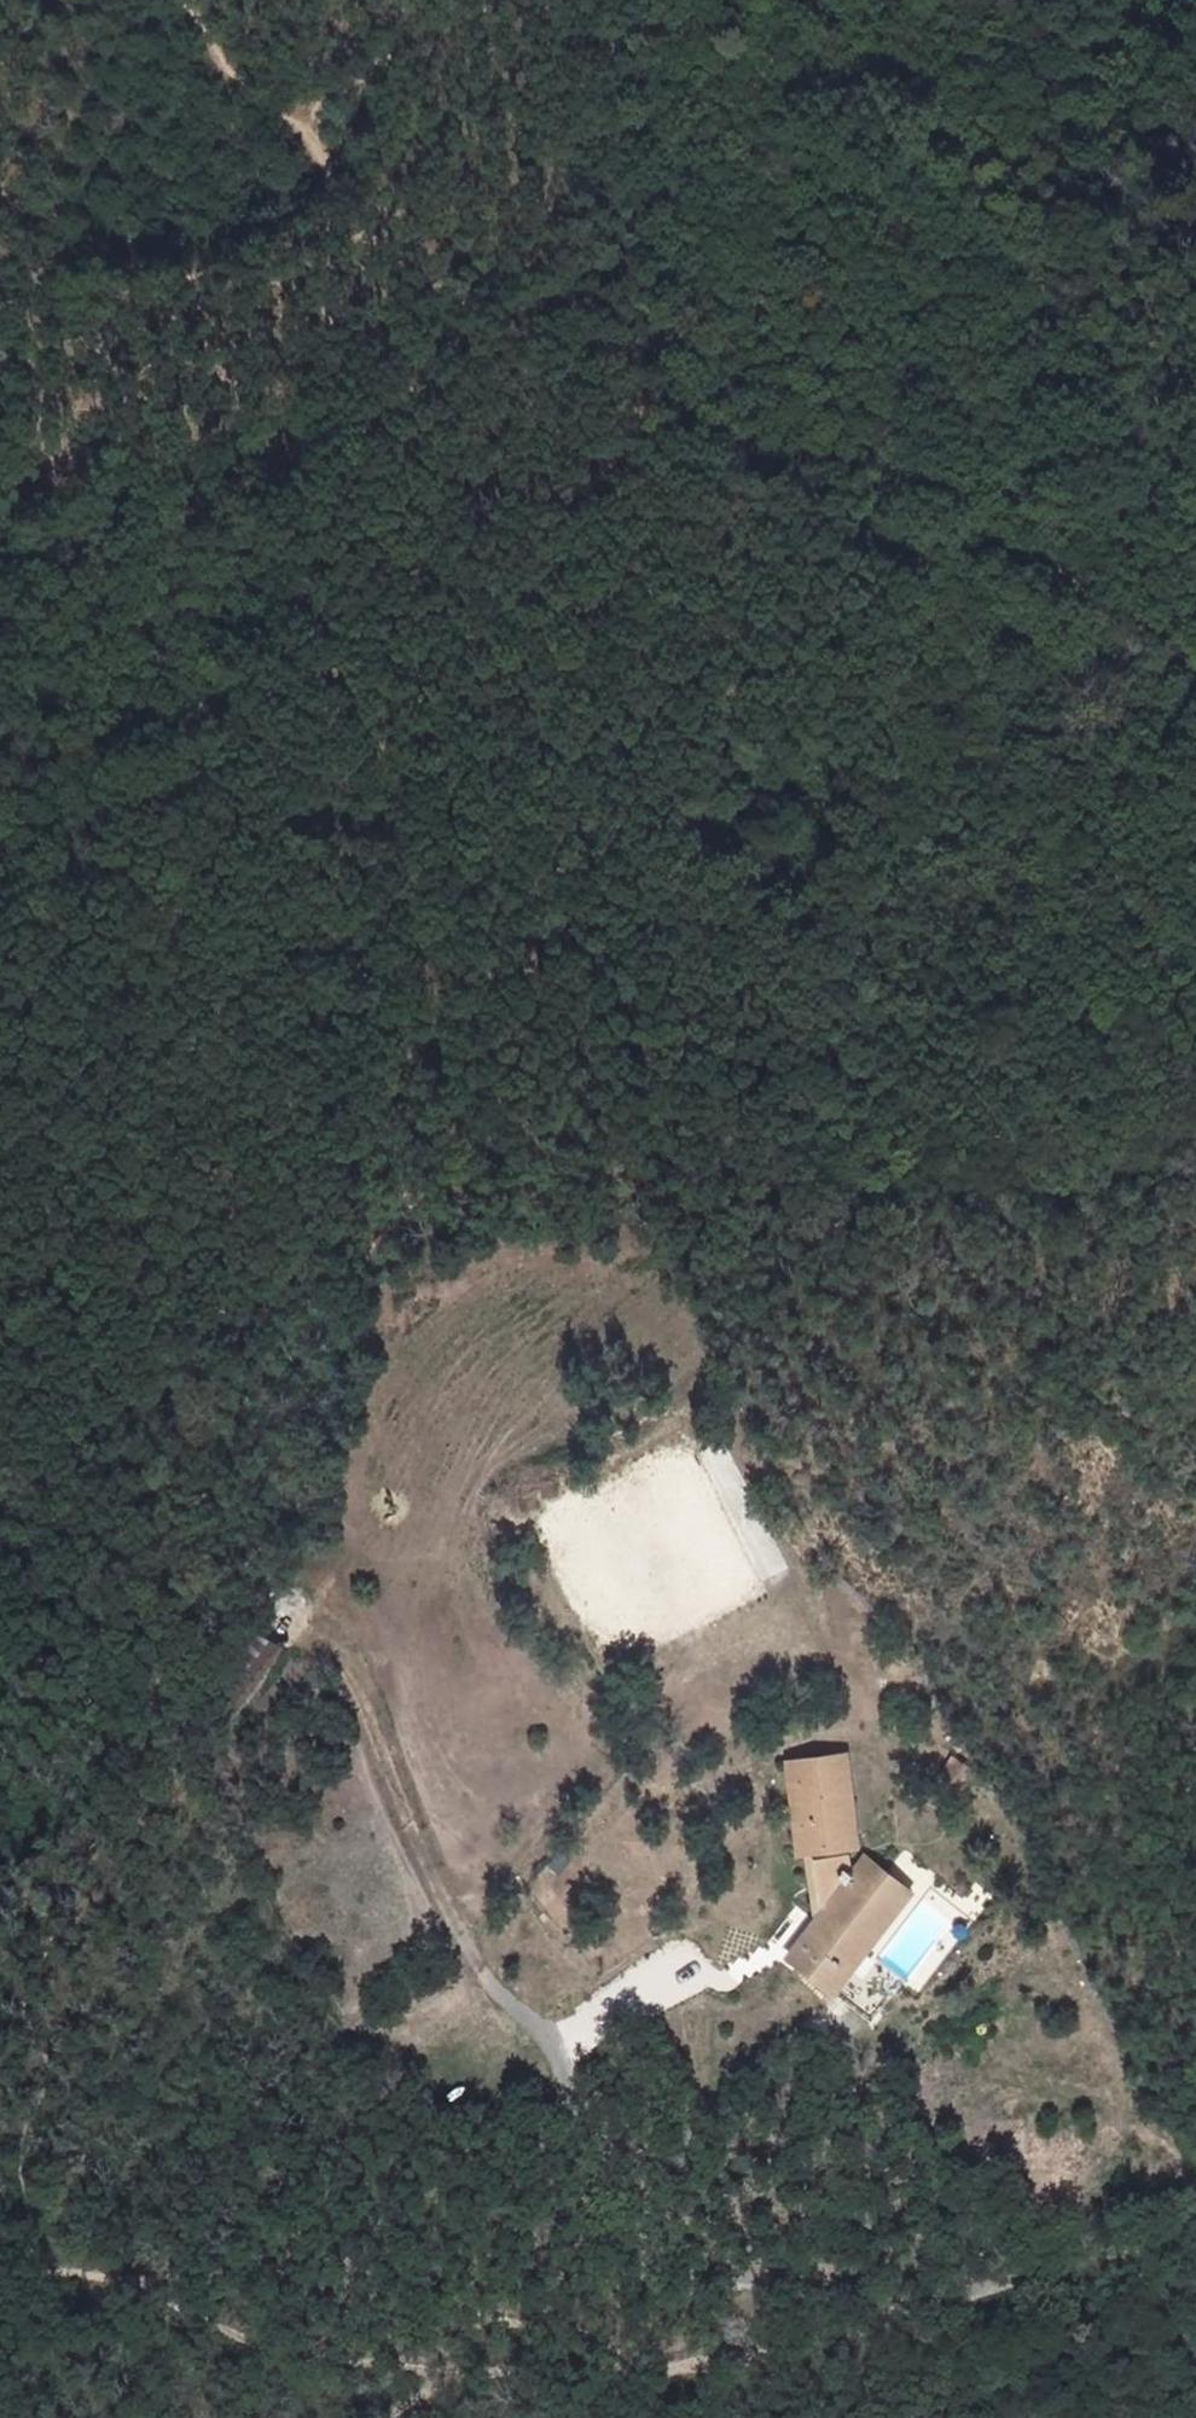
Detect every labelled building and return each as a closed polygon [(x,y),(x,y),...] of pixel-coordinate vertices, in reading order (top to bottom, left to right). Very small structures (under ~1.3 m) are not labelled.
[(733,1513),(755,1578),(781,1569),(759,1504),(733,1513)] [(858,1767),(827,1766),(827,1805),(857,1781),(858,1767)] [(879,1781),(790,1862),(826,1903),(851,1881),(843,1873),(908,1812),(879,1781)]
